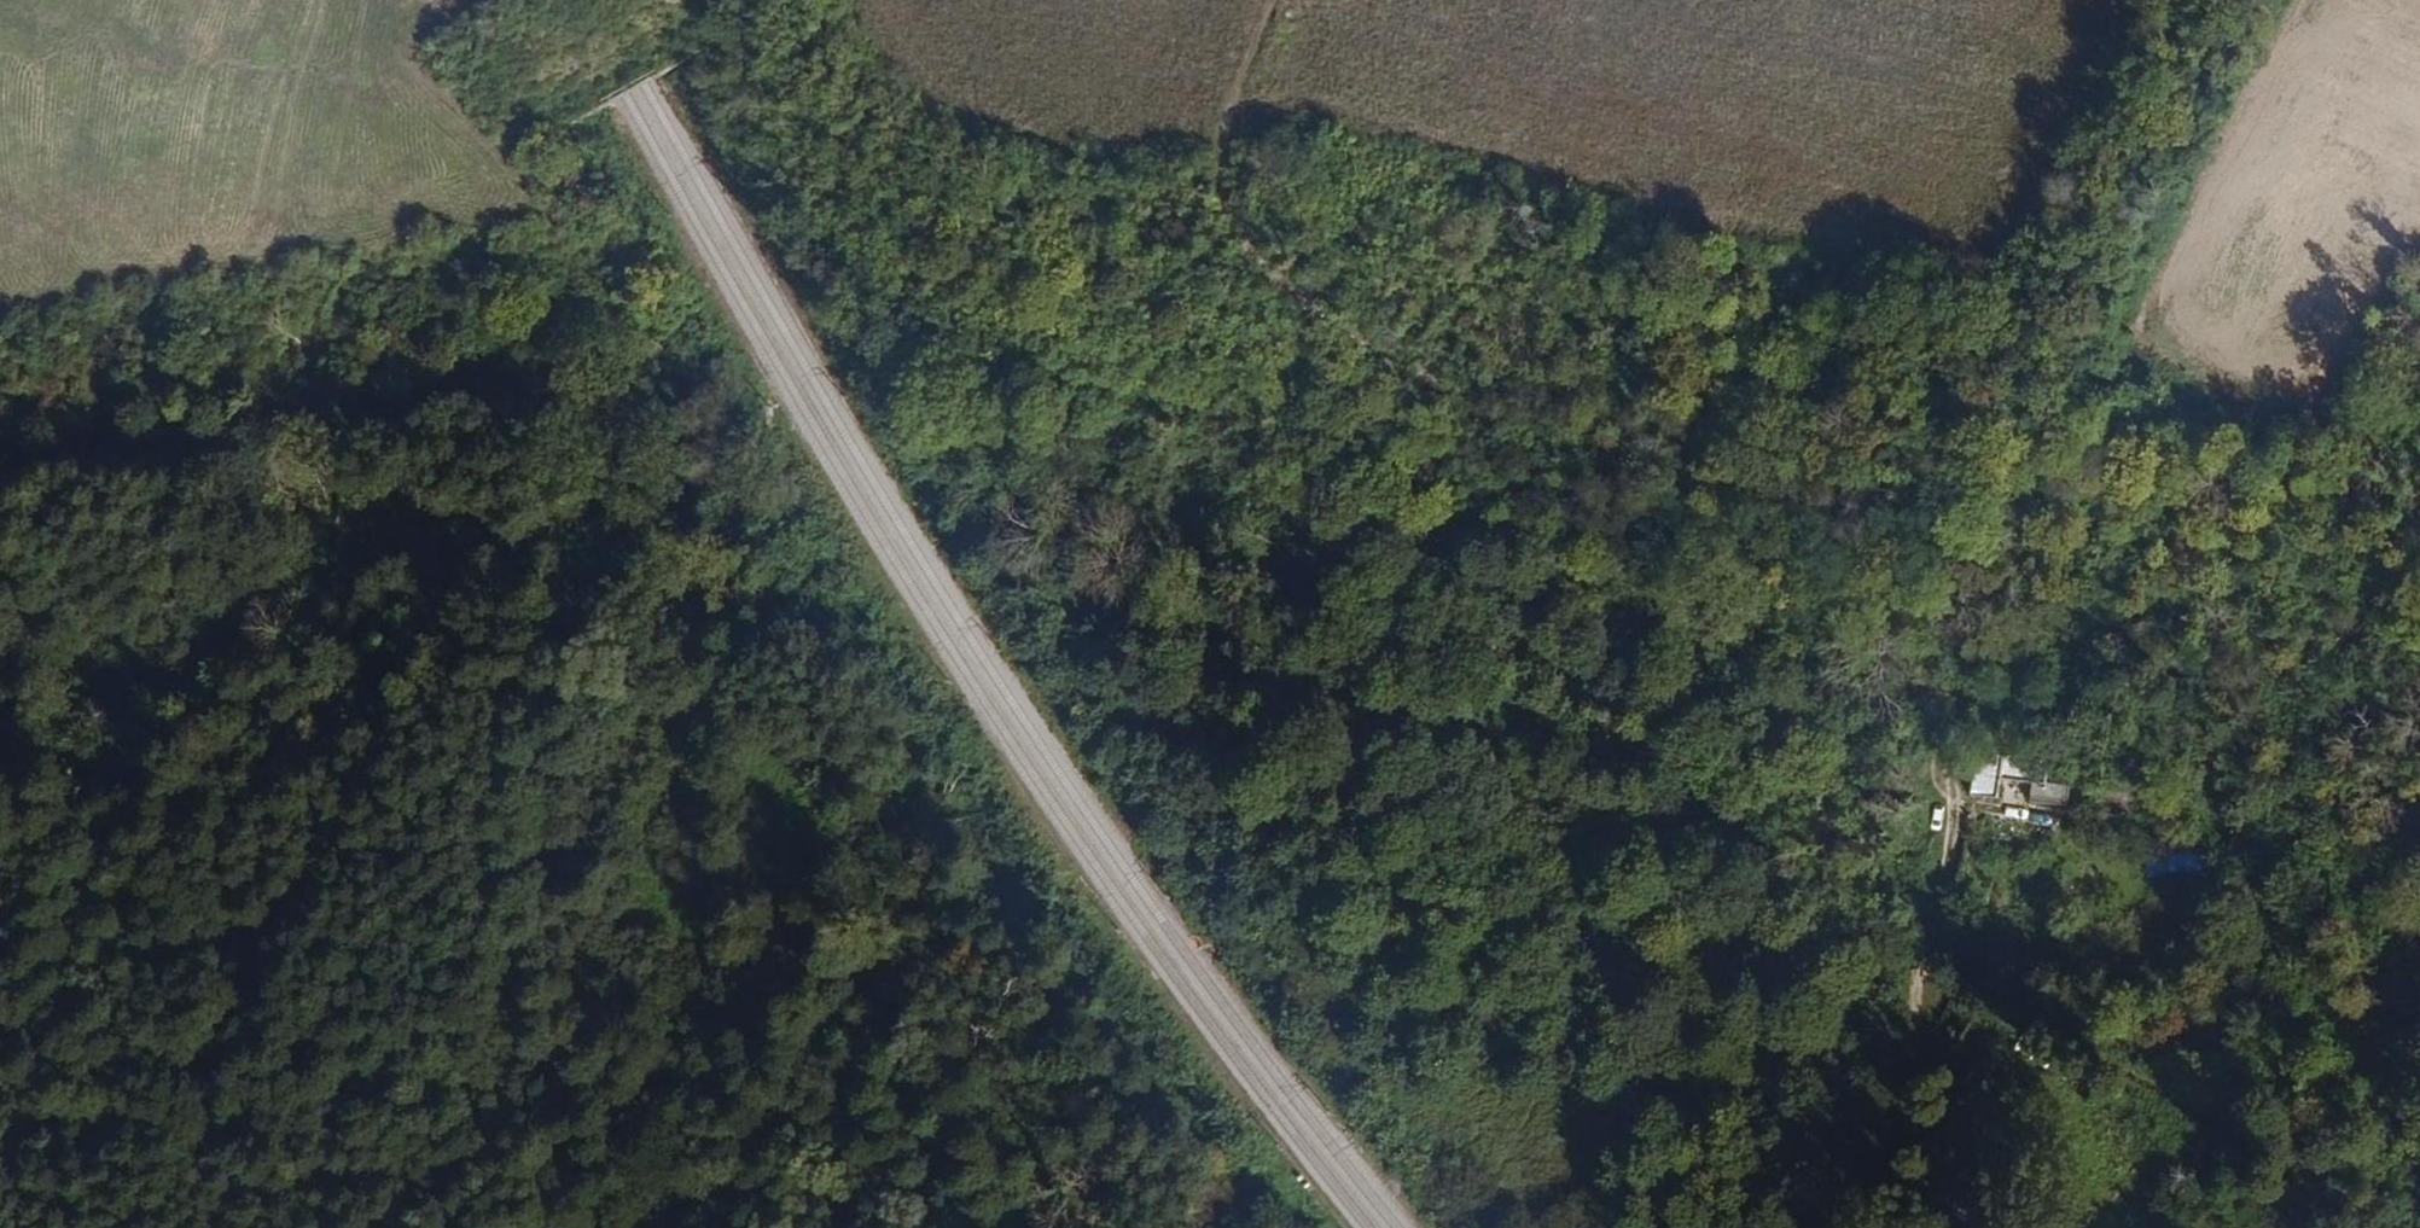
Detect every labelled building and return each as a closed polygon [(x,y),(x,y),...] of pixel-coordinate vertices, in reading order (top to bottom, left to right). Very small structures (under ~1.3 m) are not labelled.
[(2005,752),(1979,749),(1971,792),(1983,795),(1996,797),(2005,752)]
